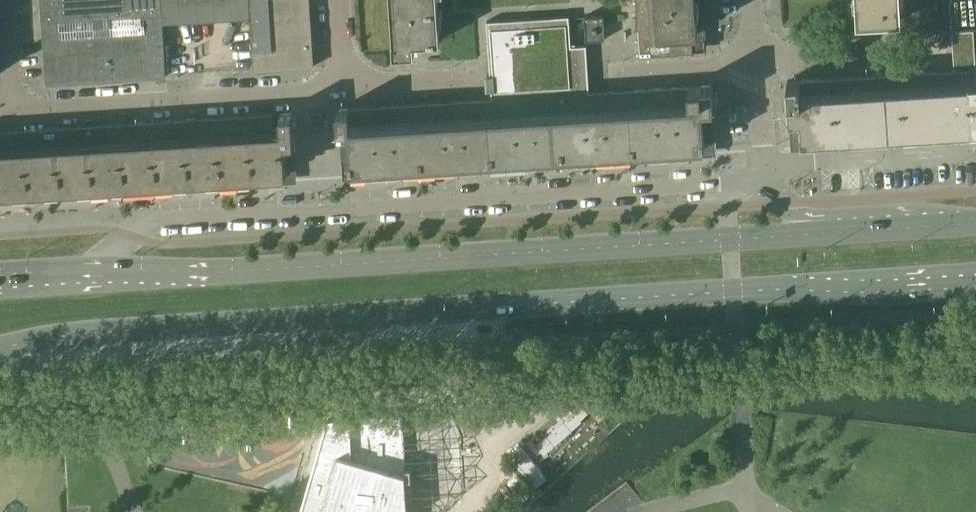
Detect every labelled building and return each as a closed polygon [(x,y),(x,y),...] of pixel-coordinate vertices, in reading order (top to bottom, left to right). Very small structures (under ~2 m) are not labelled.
[(162,23),(161,0),(41,0),(46,84),(166,76),(162,23)] [(162,23),(250,18),(249,0),(161,0),(162,23)] [(250,18),(253,70),(313,66),(309,0),(249,0),(250,18)] [(437,0),(391,0),(394,40),(393,40),(394,53),(422,51),(421,41),(440,39),(440,37),(437,0)] [(639,56),(676,53),(676,54),(693,53),(692,32),(698,31),(696,0),(635,0),(639,56)] [(787,80),(791,140),(975,128),(975,0),(950,0),(954,69),(866,75),(787,80)] [(900,0),(856,0),(857,23),(901,20),(900,0)] [(584,16),(586,40),(605,38),(603,14),(584,16)] [(491,99),(452,102),(337,109),(339,132),(349,131),(351,169),(705,146),(703,120),(715,119),(712,85),(589,93),(586,44),(571,45),(569,16),(486,21),(490,83),(491,99)] [(184,119),(0,131),(0,191),(286,172),(285,153),(295,152),(292,112),(280,113),(281,126),(273,127),(272,114),(184,119)] [(299,511),(440,511),(464,490),(461,437),(450,410),(326,418),(299,511)]
